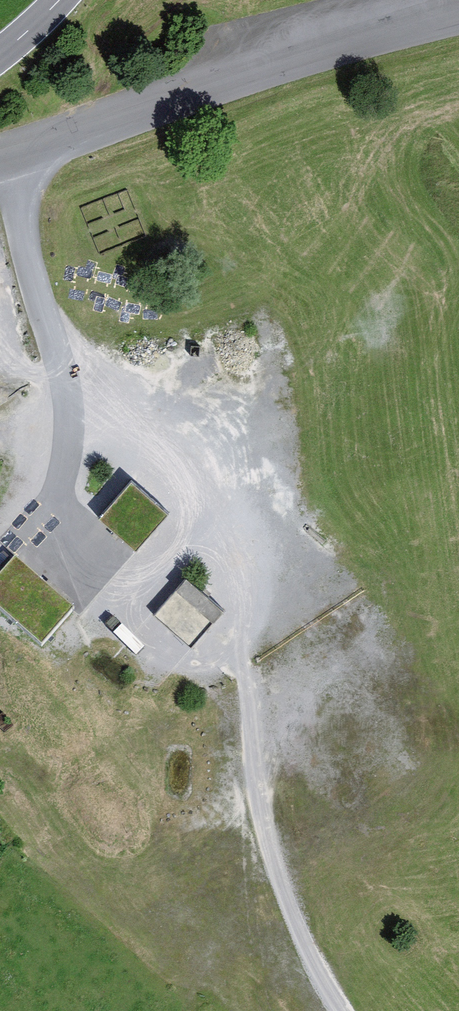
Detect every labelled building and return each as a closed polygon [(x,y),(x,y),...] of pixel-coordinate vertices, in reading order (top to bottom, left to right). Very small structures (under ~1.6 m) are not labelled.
[(192,647),(227,609),(189,575),(155,612),(192,647)]
